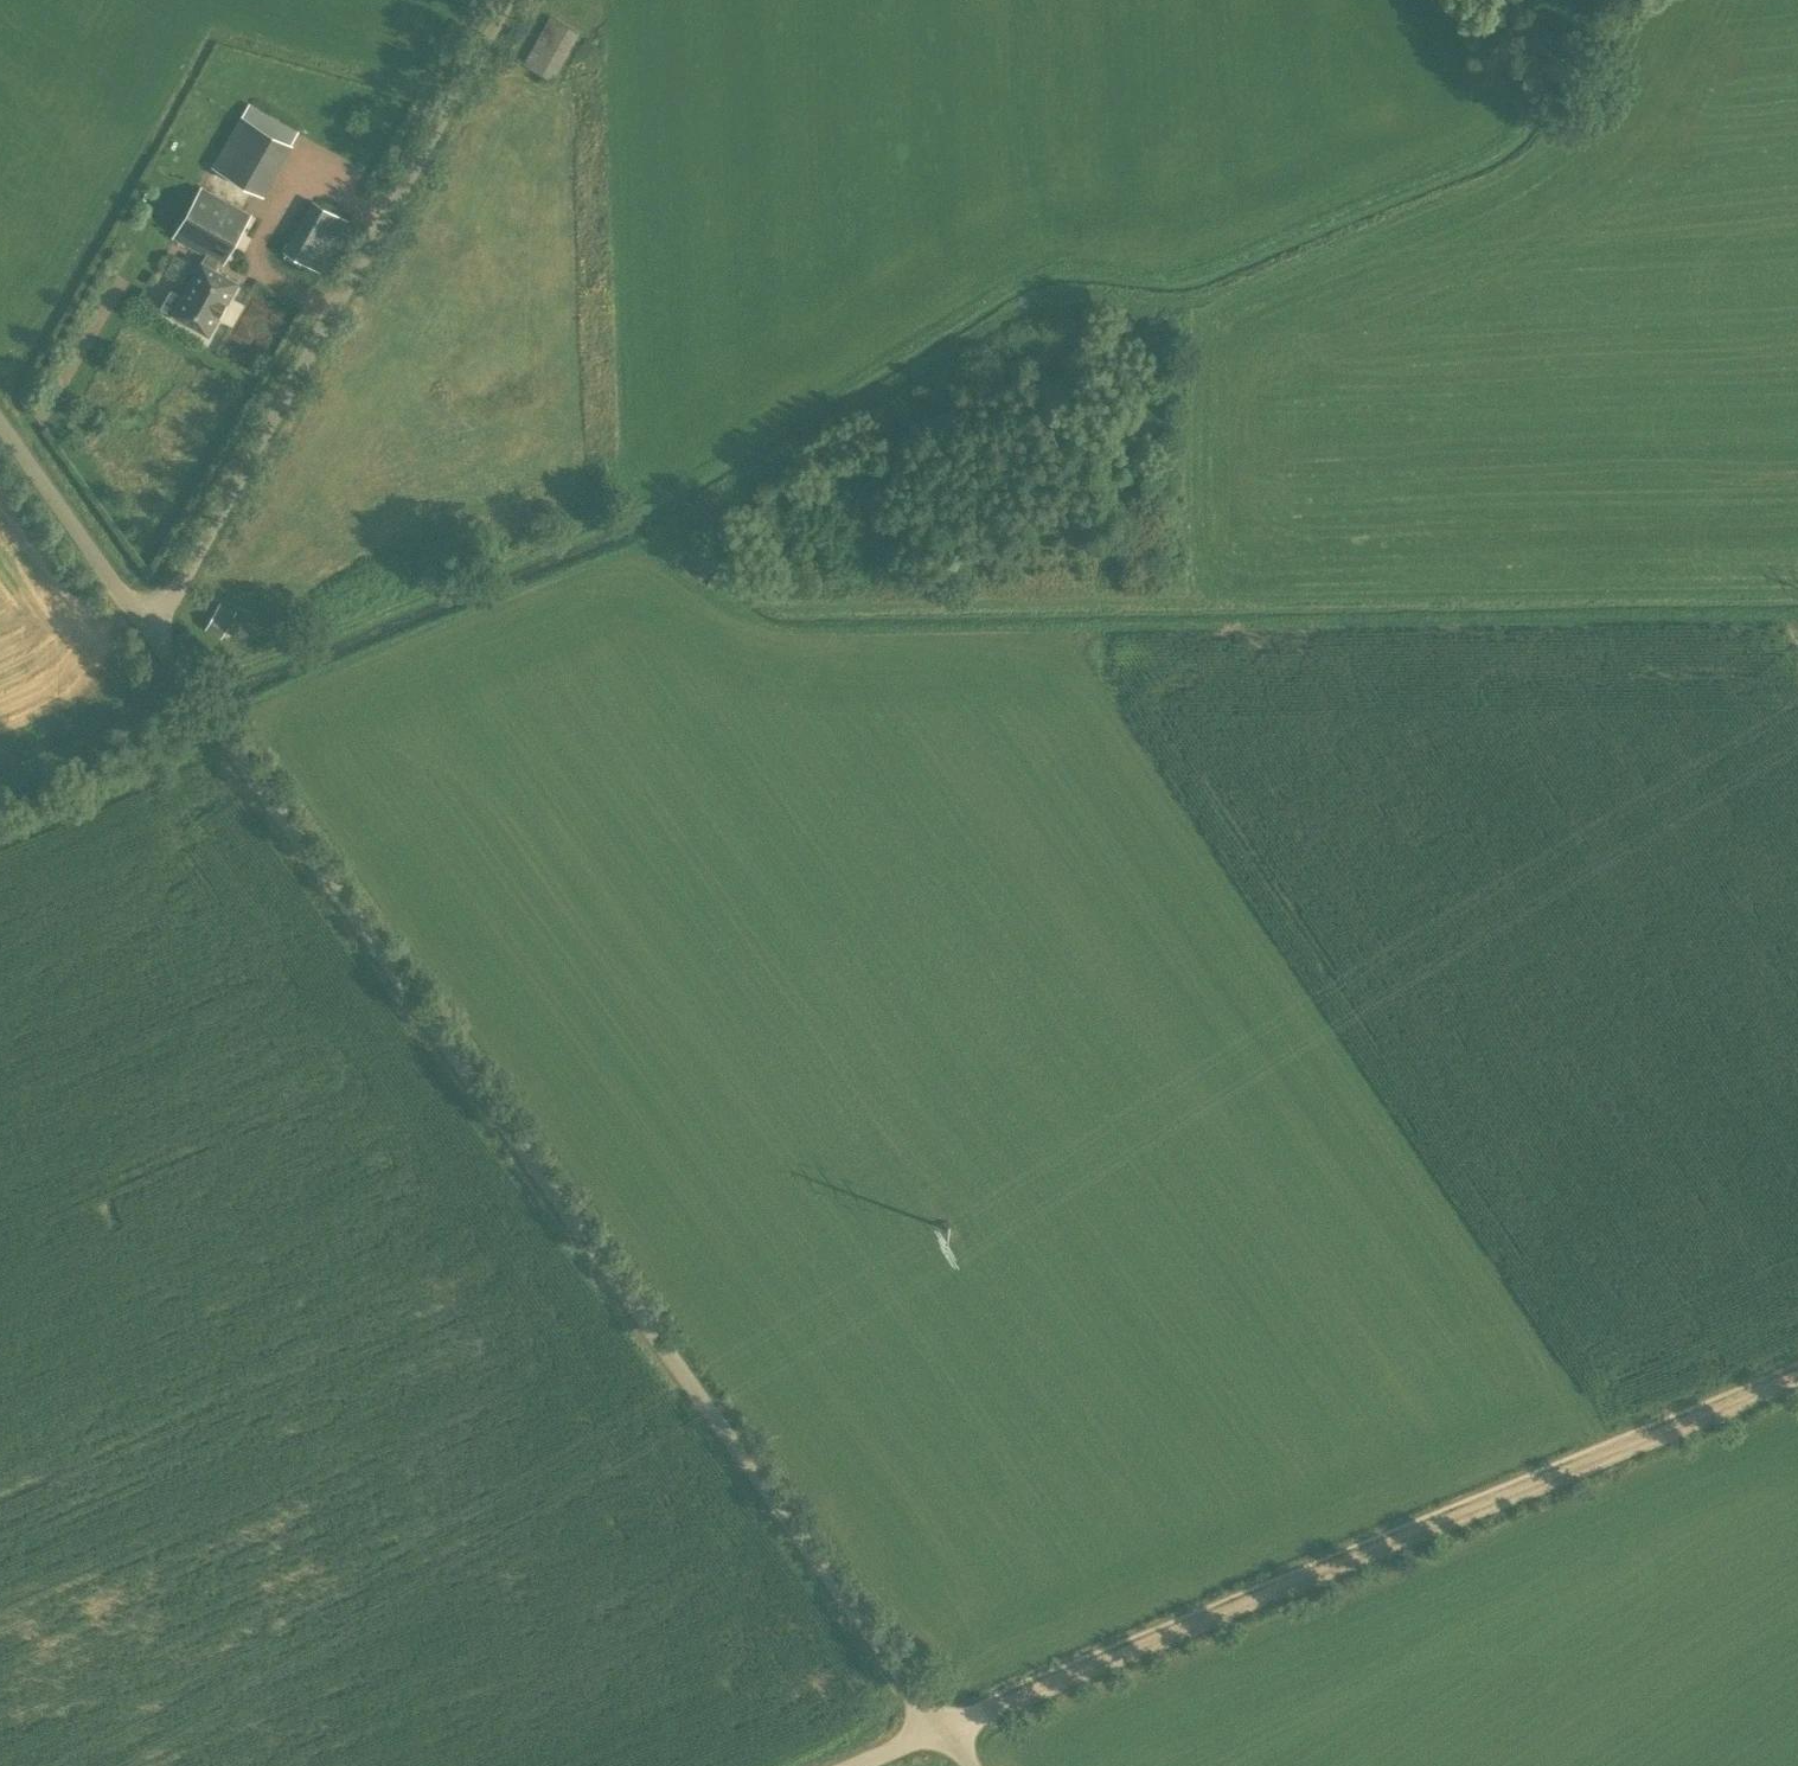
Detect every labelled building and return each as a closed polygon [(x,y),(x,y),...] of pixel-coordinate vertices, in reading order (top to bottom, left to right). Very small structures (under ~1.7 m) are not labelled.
[(524,62),(553,79),(579,32),(551,16),(524,62)] [(240,115),(212,165),(265,194),(293,145),(240,115)] [(204,261),(215,268),(219,261),(224,264),(252,215),(203,187),(175,237),(207,255),(204,261)] [(312,203),(283,251),(293,257),(318,270),(347,222),(312,203)] [(203,261),(184,295),(171,288),(161,306),(174,313),(209,333),(239,281),(215,268),(204,261),(203,261)] [(223,635),(232,640),(241,626),(230,620),(240,604),(225,595),(206,627),(221,637),(223,635)]
